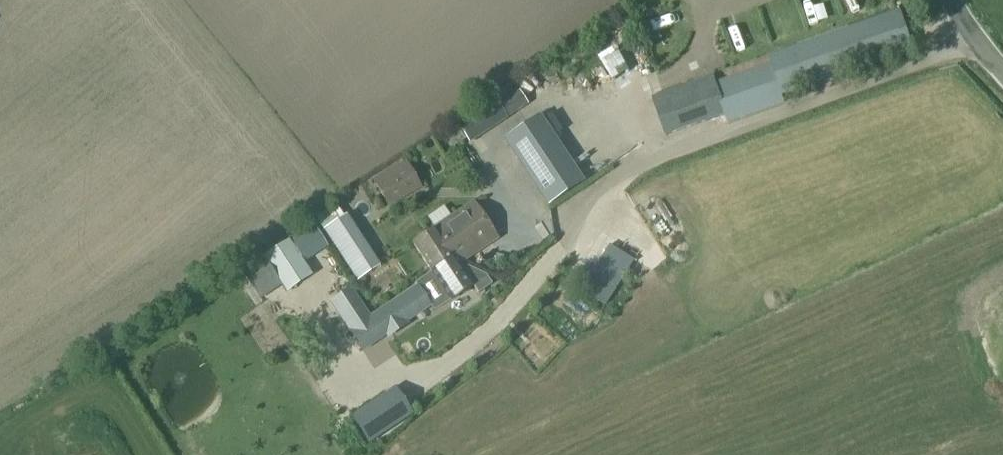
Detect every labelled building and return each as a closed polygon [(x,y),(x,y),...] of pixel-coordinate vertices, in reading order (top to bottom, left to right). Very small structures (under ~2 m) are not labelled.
[(769,66),(716,84),(725,117),(728,126),(786,104),(783,97),(915,52),(905,22),(901,12),(900,12),(766,59),(769,66)] [(665,139),(725,117),(716,84),(714,78),(652,98),(665,139)] [(498,106),(506,118),(526,105),(518,93),(498,106)] [(506,118),(498,106),(494,101),(472,115),(484,134),(507,119),(506,118)] [(552,142),(537,119),(507,138),(522,161),(552,142)] [(520,228),(588,180),(567,150),(499,197),(520,228)] [(376,184),(387,204),(418,186),(407,166),(376,184)] [(458,266),(459,265),(459,264),(495,240),(472,206),(413,246),(432,274),(453,259),(458,266)] [(331,244),(354,229),(345,216),(322,231),(331,244)] [(356,282),(379,268),(370,254),(347,269),(356,282)] [(259,301),(281,286),(263,261),(262,259),(241,274),(241,275),(259,301)] [(296,259),(273,275),(281,286),(304,270),(296,259)] [(463,271),(459,265),(458,266),(453,259),(432,274),(451,302),(473,286),(477,291),(488,284),(484,278),(468,268),(463,271)] [(369,318),(351,289),(330,303),(362,351),(431,306),(417,286),(369,318)] [(367,446),(412,416),(394,389),(349,419),(367,446)]
